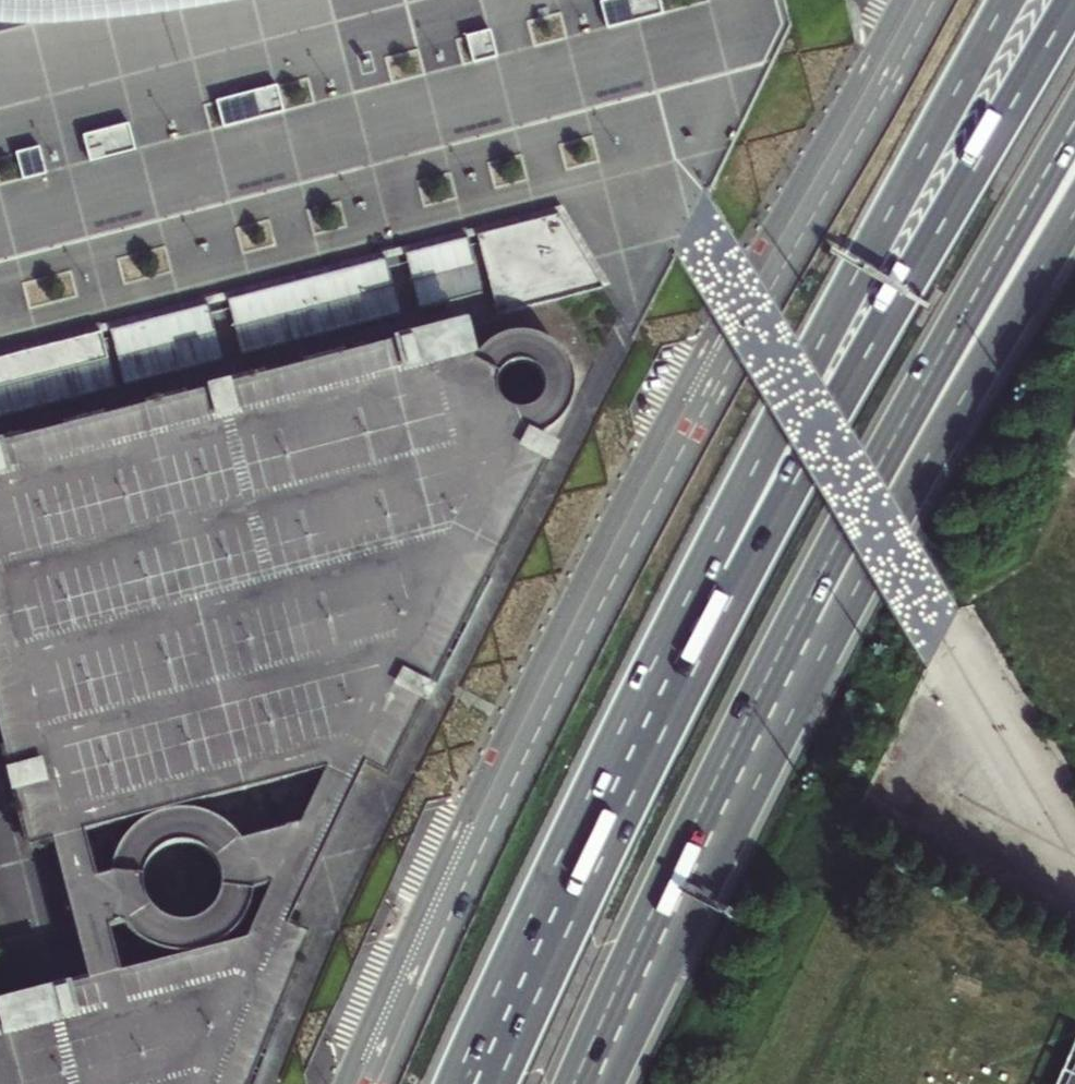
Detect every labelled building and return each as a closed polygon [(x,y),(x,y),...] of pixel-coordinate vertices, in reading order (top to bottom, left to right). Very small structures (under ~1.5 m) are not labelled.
[(15,10),(47,10),(94,7),(145,0),(0,0),(0,8),(15,10)] [(600,2),(607,29),(663,14),(659,0),(607,0),(600,2)] [(488,32),(467,37),(473,63),(495,58),(488,32)] [(277,85),(216,101),(223,128),(284,112),(277,85)] [(129,124),(84,136),(91,162),(136,151),(129,124)] [(40,147),(17,153),(23,180),(46,174),(40,147)] [(559,215),(480,235),(491,290),(497,315),(602,288),(603,288),(559,215)] [(480,235),(408,253),(422,309),(491,290),(480,235)] [(385,259),(229,299),(244,355),(399,314),(385,259)] [(29,847),(53,841),(88,980),(0,1004),(0,1083),(249,1083),(292,979),(309,936),(287,926),(316,867),(365,765),(386,775),(601,353),(620,318),(602,288),(497,315),(428,334),(406,339),(250,380),(231,385),(0,443),(0,734),(29,847)] [(211,303),(105,331),(119,387),(225,360),(211,303)] [(0,358),(0,418),(119,387),(105,331),(0,358)] [(1054,1083),(1074,1083),(1074,1036),(1054,1083)]
